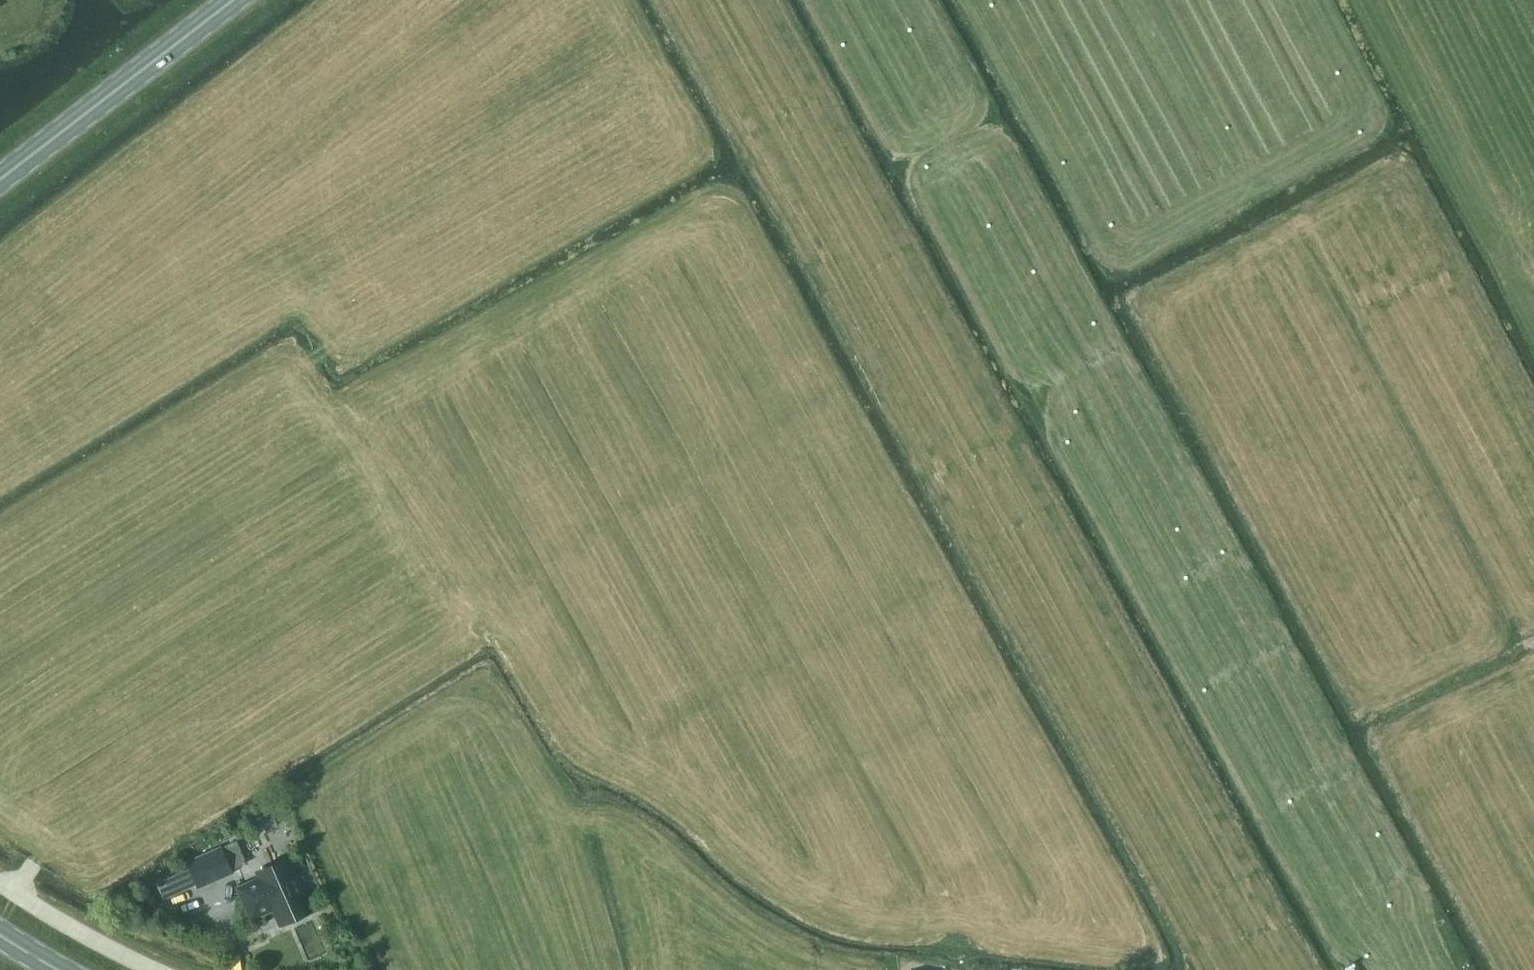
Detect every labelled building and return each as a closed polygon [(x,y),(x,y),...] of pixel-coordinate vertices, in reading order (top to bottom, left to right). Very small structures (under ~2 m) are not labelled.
[(198,888),(235,873),(222,845),(186,861),(188,865),(195,881),(198,888)] [(252,916),(280,904),(287,921),(315,909),(306,890),(301,892),(288,863),(261,875),(262,878),(240,888),(252,916)] [(195,881),(188,865),(159,878),(166,894),(195,881)]
